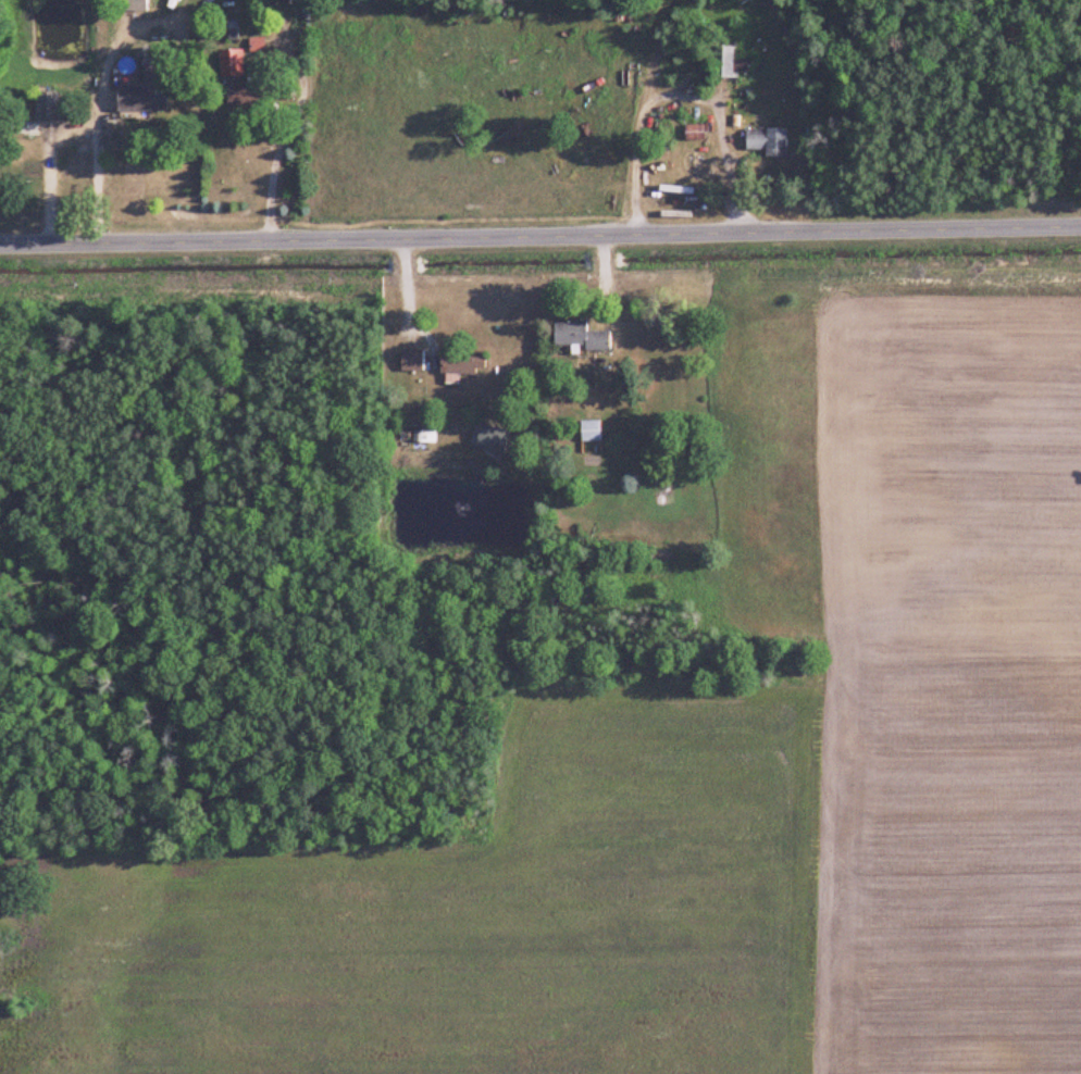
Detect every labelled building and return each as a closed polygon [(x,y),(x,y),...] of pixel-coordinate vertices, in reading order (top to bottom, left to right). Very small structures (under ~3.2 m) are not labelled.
[(115,12),(147,12),(147,0),(115,0),(115,12)] [(265,39),(250,39),(250,52),(265,52),(265,39)] [(713,78),(750,78),(750,47),(713,47),(713,78)] [(219,50),(219,79),(226,79),(226,106),(261,105),(261,84),(243,84),(243,50),(219,50)] [(160,86),(113,86),(113,111),(160,111),(160,86)] [(60,120),(60,92),(36,92),(36,120),(60,120)] [(36,134),(36,123),(10,123),(10,134),(36,134)] [(765,158),(787,158),(787,130),(746,130),(746,152),(765,152),(765,158)] [(610,348),(610,331),(586,330),(586,320),(554,320),(554,348),(610,348)] [(440,374),(477,375),(477,369),(485,369),(485,356),(441,354),(440,374)] [(600,441),(600,420),(581,420),(581,441),(600,441)] [(474,445),(502,454),(509,432),(481,423),(474,445)] [(436,442),(436,431),(414,431),(414,442),(436,442)]
